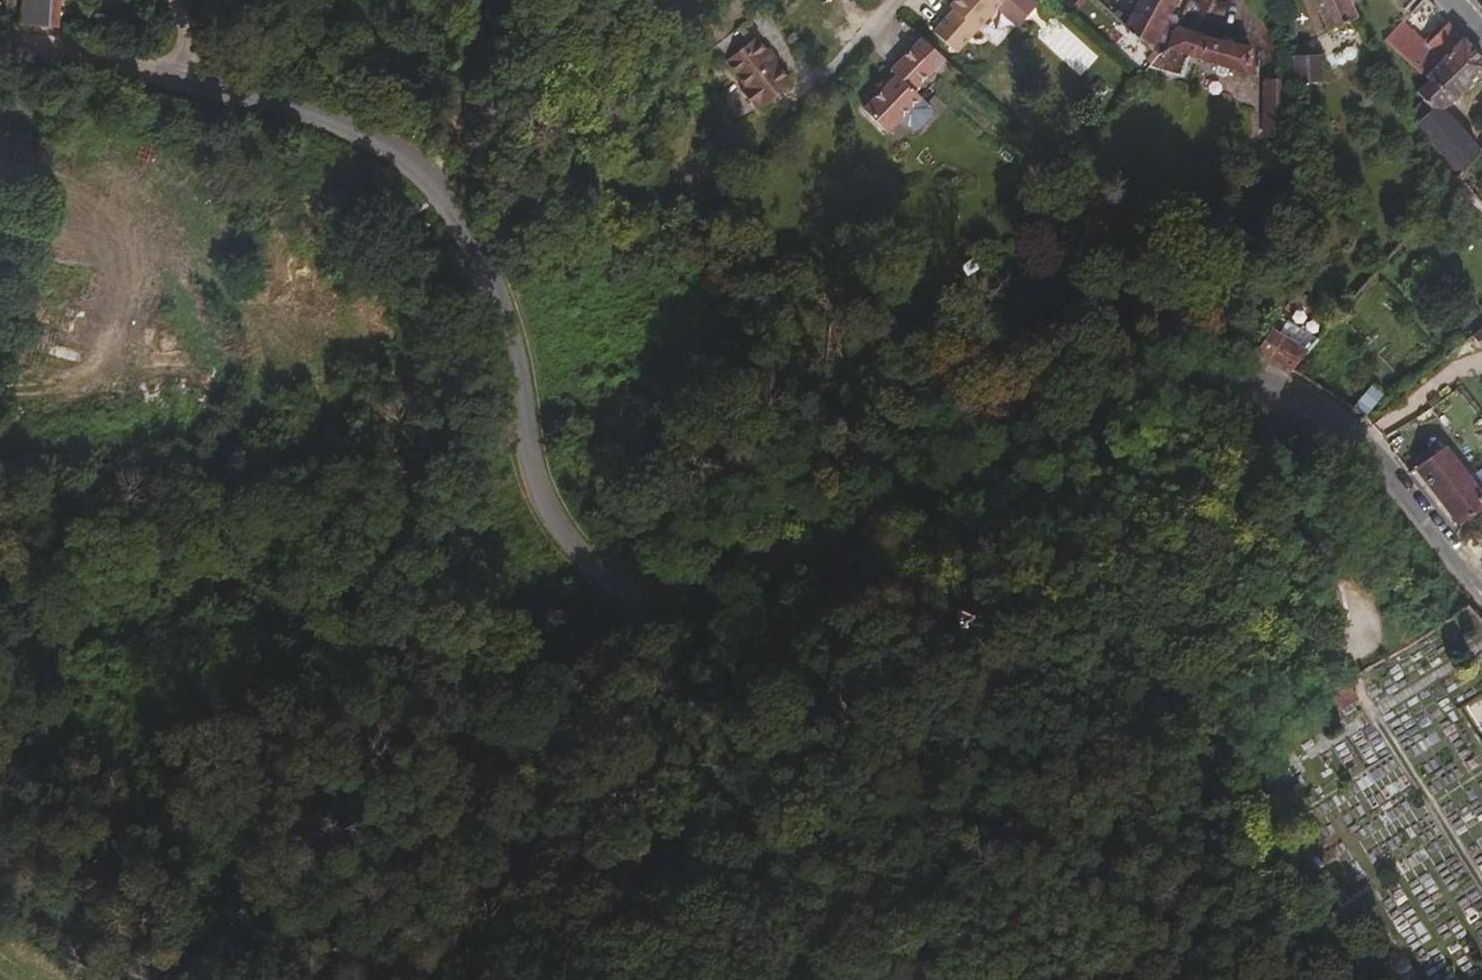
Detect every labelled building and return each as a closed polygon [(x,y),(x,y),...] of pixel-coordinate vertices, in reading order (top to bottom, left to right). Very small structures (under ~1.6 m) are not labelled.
[(50,0),(14,0),(13,15),(50,16),(50,0)] [(1001,0),(952,0),(956,4),(935,25),(957,46),(1001,0)] [(1128,22),(1158,49),(1169,44),(1170,42),(1158,33),(1176,0),(1140,0),(1128,22)] [(1350,0),(1318,0),(1329,24),(1356,12),(1350,0)] [(1372,0),(1350,0),(1356,12),(1374,4),(1372,0)] [(1406,0),(1390,0),(1397,9),(1406,0)] [(785,67),(747,22),(745,24),(733,9),(706,33),(740,73),(735,77),(749,93),(754,89),(756,92),(785,67)] [(1421,36),(1401,17),(1385,35),(1395,46),(1425,74),(1463,36),(1448,19),(1438,29),(1427,42),(1421,36)] [(1250,71),(1254,44),(1203,32),(1179,21),(1177,22),(1170,42),(1169,44),(1250,71)] [(1427,42),(1438,29),(1433,24),(1421,36),(1427,42)] [(1442,106),(1481,69),(1481,57),(1463,36),(1425,74),(1427,76),(1415,87),(1429,105),(1411,117),(1452,168),(1474,146),(1442,106)] [(916,84),(937,61),(915,40),(893,64),(899,69),(867,104),(890,126),(903,113),(923,91),(916,84)] [(1323,76),(1322,49),(1309,50),(1309,41),(1295,41),(1297,68),(1296,77),(1323,76)] [(1284,129),(1286,79),(1267,74),(1266,129),(1284,129)] [(917,122),(933,106),(932,100),(923,91),(903,113),(912,122),(917,122)] [(408,204),(415,200),(412,194),(406,199),(400,198),(398,200),(396,202),(396,205),(399,208),(403,209),(405,208),(408,204)] [(1273,348),(1292,329),(1249,323),(1234,342),(1246,342),(1261,344),(1273,348)] [(1470,473),(1445,440),(1416,463),(1458,517),(1481,499),(1481,489),(1470,473)] [(1359,692),(1347,673),(1331,683),(1343,703),(1359,692)]
